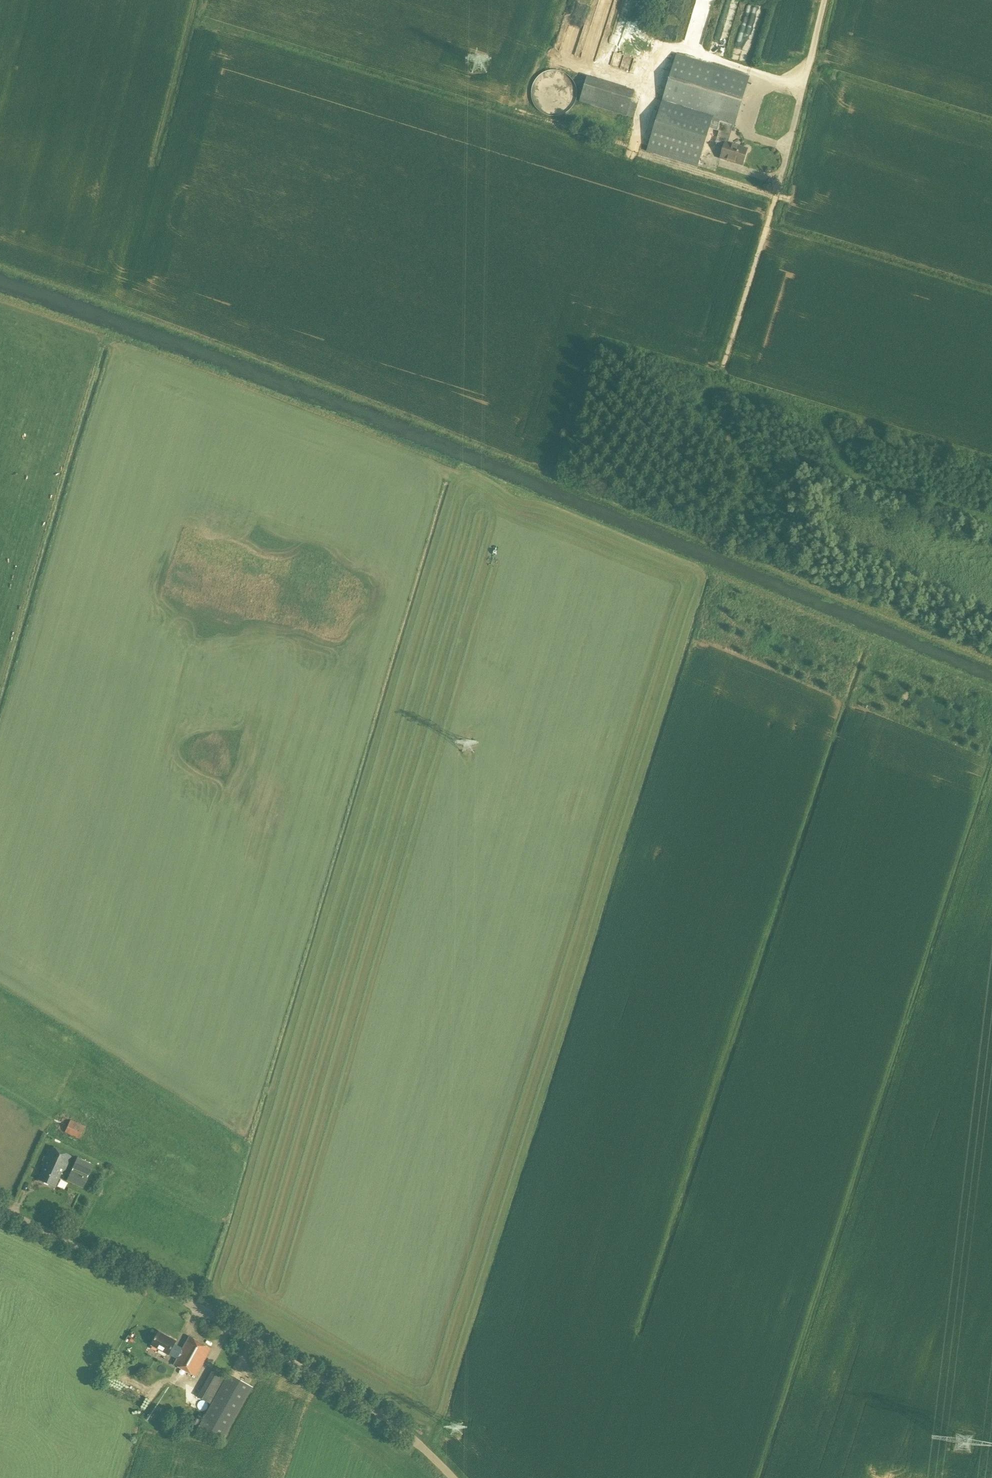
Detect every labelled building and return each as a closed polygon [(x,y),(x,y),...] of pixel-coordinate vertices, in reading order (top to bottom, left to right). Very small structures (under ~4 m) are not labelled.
[(695,10),(708,14),(713,0),(699,0),(695,10)] [(720,24),(731,26),(735,0),(724,0),(720,24)] [(608,13),(594,9),(581,56),(594,60),(608,13)] [(734,127),(748,78),(675,56),(660,107),(646,152),(697,168),(711,122),(719,124),(717,132),(719,132),(715,144),(723,146),(719,159),(742,166),(747,149),(727,143),(732,126),(734,127)] [(554,116),(557,116),(560,115),(563,114),(565,113),(568,111),(570,109),(572,107),(574,105),(575,102),(576,99),(577,96),(577,93),(577,90),(576,87),(575,84),(574,82),(572,79),(570,77),(568,75),(565,73),(563,72),(560,71),(557,70),(554,70),(551,70),(548,71),(545,72),(542,73),(540,75),(538,77),(536,79),(534,82),(533,84),(532,87),(531,90),(531,93),(531,96),(532,99),(532,102),(534,105),(536,107),(538,109),(540,111),(542,113),(545,114),(548,115),(551,116),(554,116)] [(631,102),(634,91),(587,76),(579,102),(627,117),(627,116),(631,102)] [(637,104),(631,102),(627,116),(632,118),(637,104)] [(721,170),(743,178),(745,172),(723,164),(721,170)] [(732,286),(742,288),(743,281),(734,279),(732,286)] [(78,1139),(84,1126),(70,1120),(64,1132),(78,1139)] [(62,1175),(70,1157),(49,1148),(41,1166),(42,1167),(36,1180),(54,1188),(60,1174),(62,1175)] [(83,1188),(93,1166),(76,1158),(66,1181),(83,1188)] [(175,1342),(158,1332),(151,1346),(169,1355),(170,1353),(178,1357),(174,1365),(196,1377),(210,1349),(189,1337),(183,1348),(175,1343),(175,1342)] [(227,1376),(213,1369),(197,1397),(211,1405),(199,1426),(224,1440),(253,1387),(228,1373),(227,1376)]
